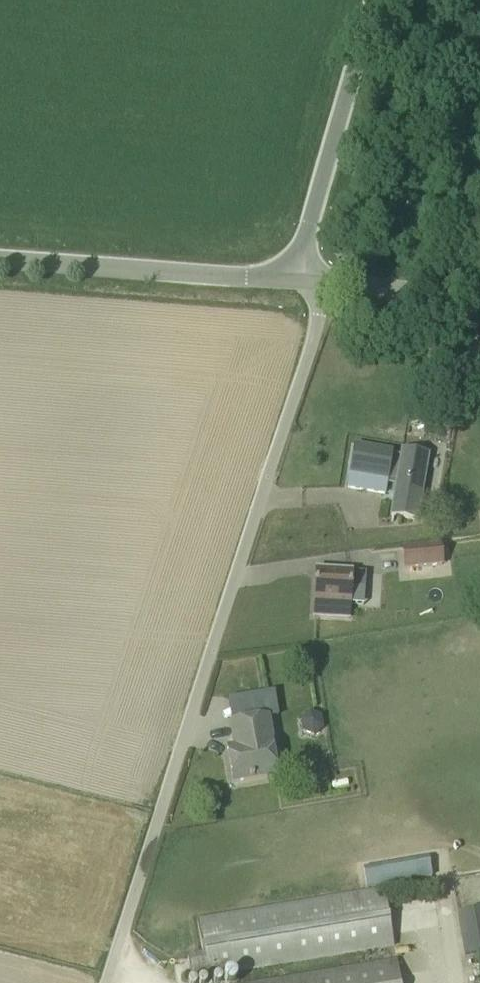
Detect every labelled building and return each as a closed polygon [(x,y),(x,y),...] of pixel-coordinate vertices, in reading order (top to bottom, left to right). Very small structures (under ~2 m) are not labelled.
[(360,205),(359,216),(373,218),(375,208),(360,205)] [(392,452),(355,446),(349,487),(385,493),(387,483),(397,484),(392,515),(418,519),(426,467),(402,463),(403,457),(392,455),(392,452)] [(404,570),(443,565),(440,542),(401,547),(404,570)] [(366,605),(366,590),(367,573),(317,571),(315,617),(351,618),(352,604),(366,605)] [(322,716),(310,711),(300,720),(302,732),(314,737),(324,728),(322,716)] [(278,775),(267,717),(231,724),(235,748),(228,749),(233,783),(278,775)] [(364,872),(367,887),(436,874),(433,859),(364,872)] [(393,946),(384,891),(196,921),(202,956),(187,958),(190,979),(393,946)] [(479,952),(479,909),(457,913),(464,955),(479,952)] [(397,960),(263,982),(401,982),(397,960)]
